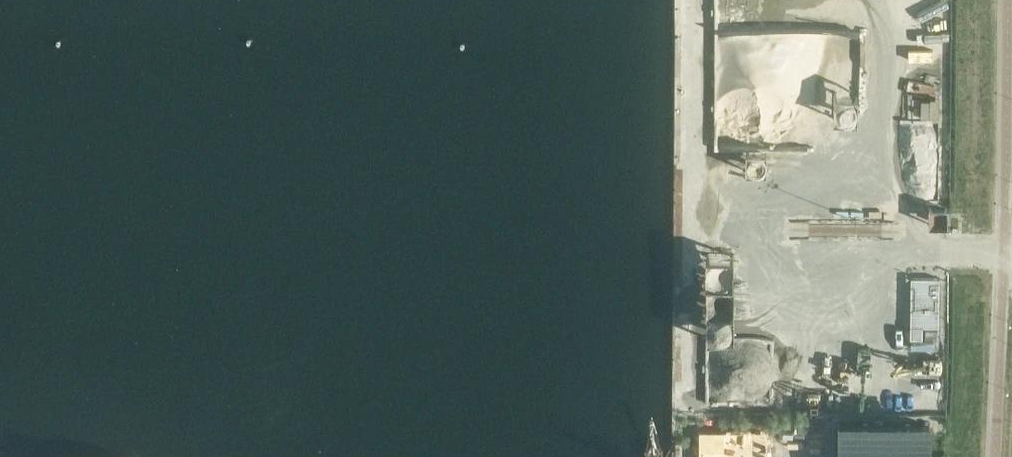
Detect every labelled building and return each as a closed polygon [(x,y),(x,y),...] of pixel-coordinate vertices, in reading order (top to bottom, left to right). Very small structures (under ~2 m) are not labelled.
[(950,222),(950,211),(931,210),(931,222),(950,222)] [(938,277),(911,277),(910,338),(923,338),(923,327),(938,327),(938,277)] [(929,425),(840,425),(840,456),(929,456),(929,425)]
